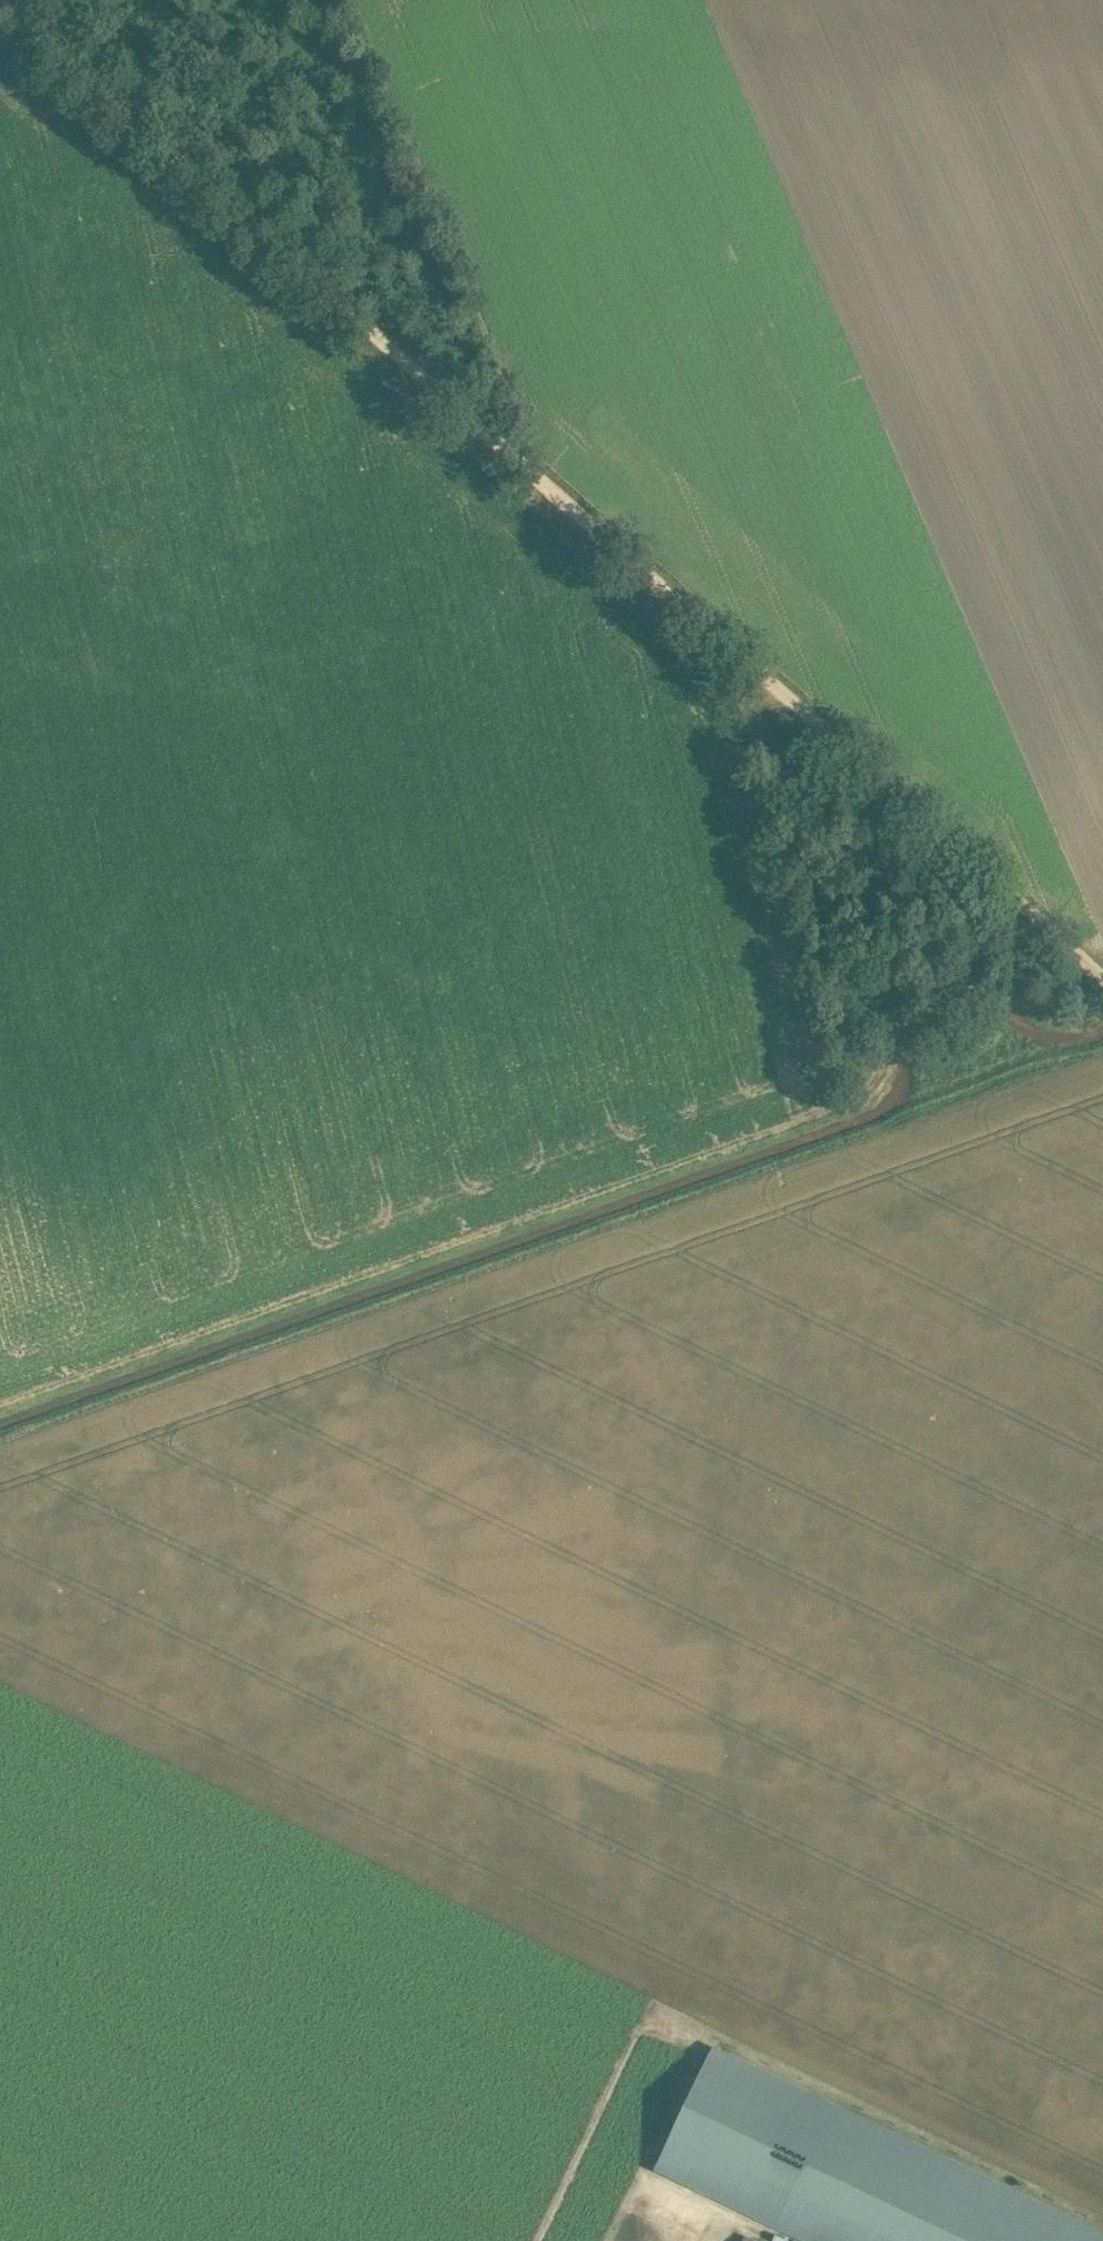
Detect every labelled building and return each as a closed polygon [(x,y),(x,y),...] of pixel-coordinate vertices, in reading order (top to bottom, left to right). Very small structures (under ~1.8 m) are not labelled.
[(661,2152),(850,2240),(1102,2240),(1102,2208),(719,2028),(661,2152)]
